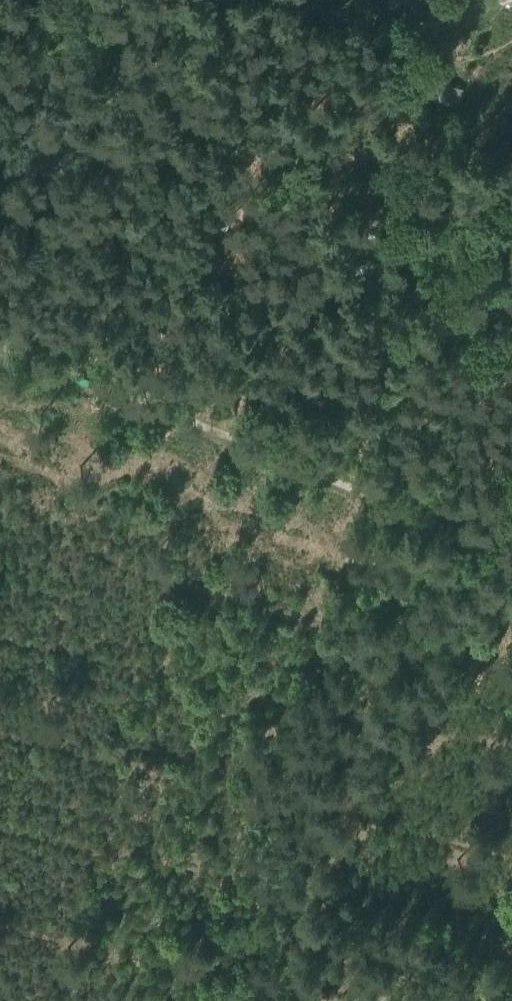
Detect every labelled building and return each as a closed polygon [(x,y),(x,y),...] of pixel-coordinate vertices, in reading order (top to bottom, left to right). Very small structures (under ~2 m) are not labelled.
[(426,73),(419,91),(454,104),(461,86),(426,73)]
